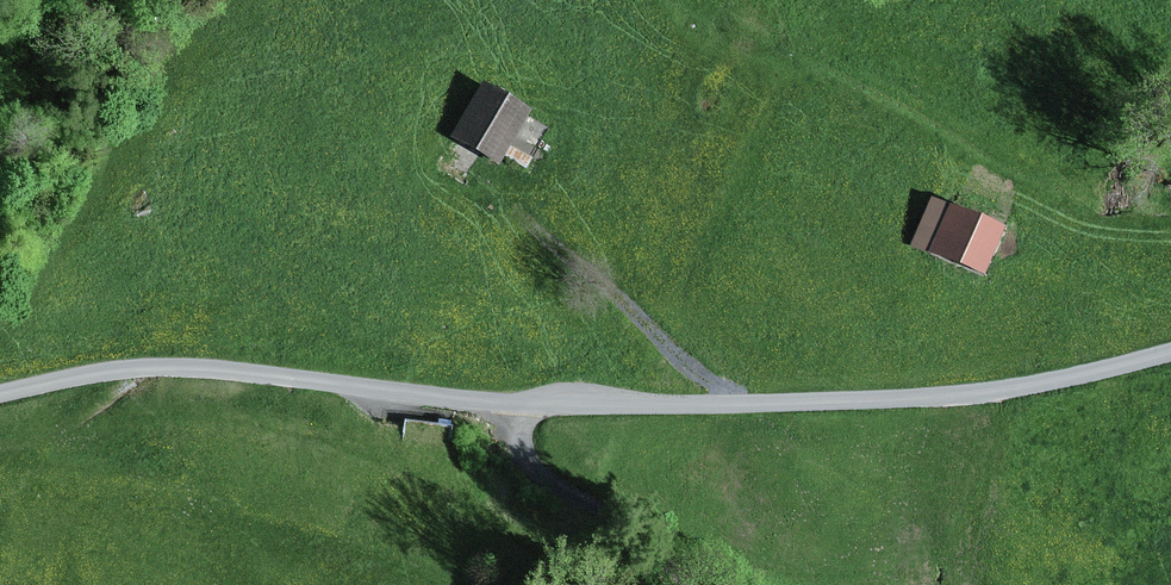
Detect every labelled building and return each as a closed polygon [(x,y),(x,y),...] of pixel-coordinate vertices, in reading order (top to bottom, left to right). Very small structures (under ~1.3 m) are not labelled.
[(482,81),(450,137),(499,165),(531,110),(482,81)] [(929,253),(949,204),(931,196),(911,246),(929,253)] [(1005,227),(949,204),(929,253),(986,276),(1005,227)]
